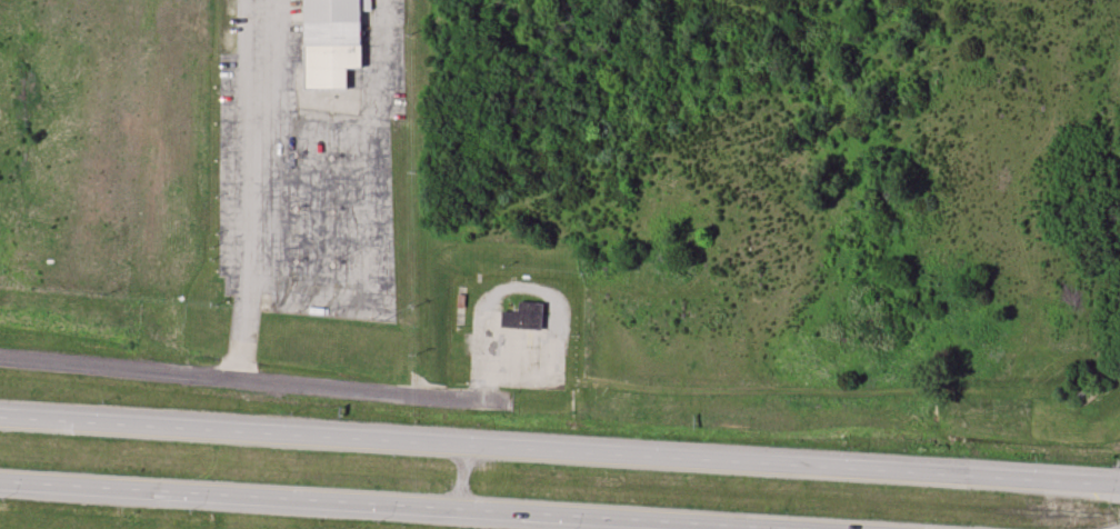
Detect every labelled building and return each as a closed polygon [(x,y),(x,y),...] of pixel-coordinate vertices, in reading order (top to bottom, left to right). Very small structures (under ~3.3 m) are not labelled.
[(346,90),(346,70),(360,70),(360,0),(303,0),(303,90),(346,90)] [(543,329),(543,302),(517,302),(517,312),(502,312),(502,329),(543,329)] [(538,372),(538,340),(520,340),(520,372),(538,372)]
